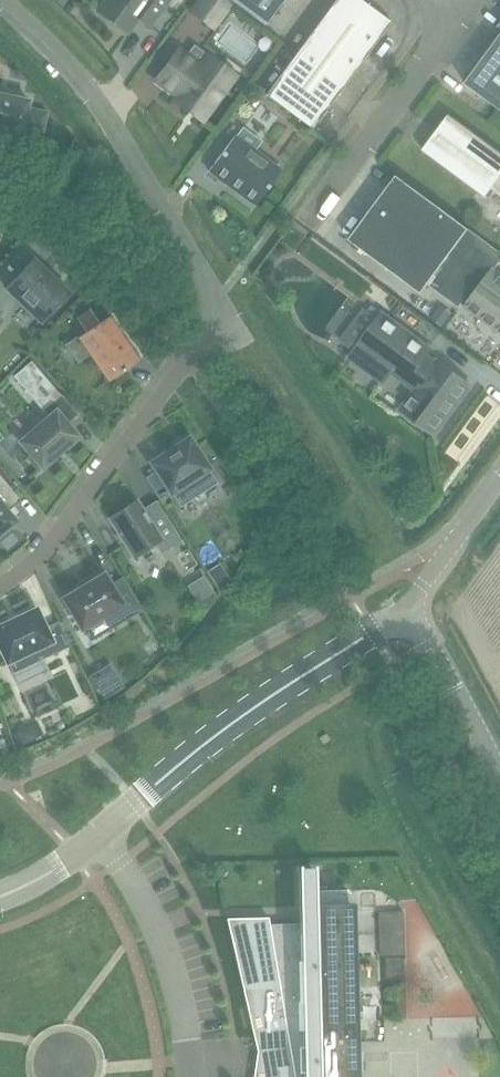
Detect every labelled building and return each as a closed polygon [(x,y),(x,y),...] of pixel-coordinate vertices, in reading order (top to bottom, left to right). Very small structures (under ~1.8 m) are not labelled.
[(88,4),(127,33),(139,19),(150,27),(151,28),(172,0),(106,0),(99,10),(89,3),(88,4)] [(208,24),(213,17),(218,21),(230,5),(223,0),(200,0),(191,12),(208,24)] [(265,25),(284,0),(231,0),(265,25)] [(312,129),(391,22),(361,0),(336,0),(266,95),(312,129)] [(465,84),(499,109),(499,37),(465,84)] [(179,50),(156,81),(177,97),(175,100),(174,101),(176,102),(184,108),(202,122),(238,74),(223,63),(211,54),(210,53),(209,54),(202,64),(200,66),(179,50)] [(6,133),(6,132),(21,136),(29,101),(0,95),(0,132),(6,133)] [(449,115),(422,151),(486,198),(494,188),(499,193),(499,153),(449,115)] [(241,192),(239,194),(255,206),(282,170),(256,151),(249,152),(233,141),(236,137),(235,136),(209,171),(227,185),(229,182),(241,192)] [(350,240),(422,293),(428,285),(459,308),(462,304),(466,307),(465,308),(499,333),(499,274),(499,273),(498,274),(494,271),(499,263),(499,252),(397,176),(350,240)] [(6,288),(42,322),(69,293),(56,281),(56,280),(47,272),(33,259),(6,288)] [(383,314),(350,358),(384,383),(392,373),(416,391),(401,410),(405,413),(403,415),(415,424),(417,422),(435,435),(471,386),(438,361),(436,363),(427,357),(432,350),(383,314)] [(78,338),(108,382),(139,361),(109,317),(78,338)] [(27,458),(38,470),(41,467),(42,468),(79,437),(68,424),(79,415),(61,395),(42,411),(48,418),(20,442),(31,455),(27,458)] [(165,454),(152,463),(181,508),(218,483),(189,439),(176,447),(174,444),(163,451),(165,454)] [(16,521),(4,506),(16,496),(0,477),(0,535),(16,521)] [(116,514),(109,519),(134,557),(156,544),(162,553),(181,540),(156,502),(143,510),(137,501),(129,505),(127,502),(114,511),(116,514)] [(219,589),(239,576),(227,560),(208,574),(219,589)] [(80,628),(81,630),(84,629),(83,629),(108,614),(115,627),(142,610),(123,578),(112,585),(106,575),(105,573),(103,574),(103,575),(65,598),(64,597),(62,598),(63,601),(64,600),(80,628)] [(7,663),(36,649),(42,660),(70,647),(59,622),(46,628),(37,609),(19,617),(18,617),(18,618),(11,621),(10,621),(9,621),(9,622),(0,626),(0,648),(7,663)] [(227,919),(258,1051),(254,1076),(359,1076),(359,1073),(363,1073),(362,1052),(358,1052),(354,903),(348,903),(348,890),(314,891),(314,872),(299,872),(300,891),(299,892),(300,924),(270,924),(269,918),(227,919)] [(379,912),(380,956),(405,956),(404,912),(379,912)]
